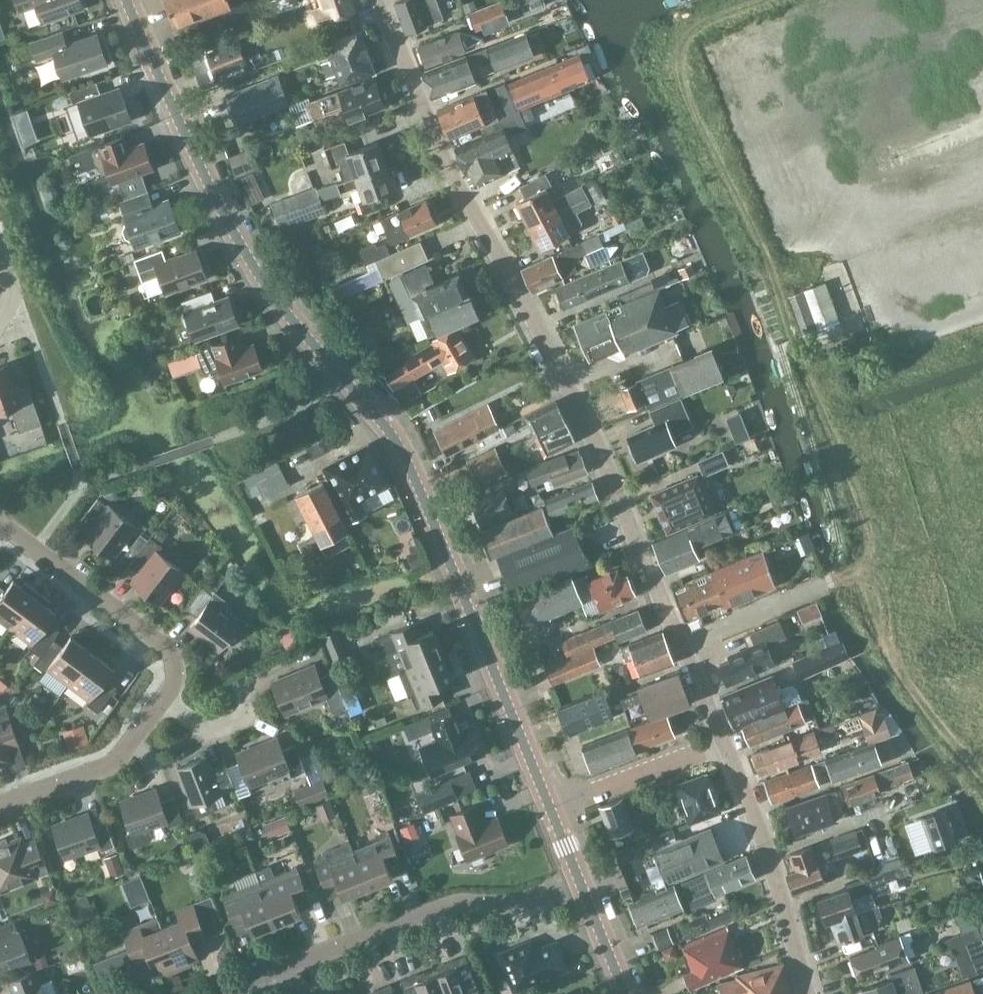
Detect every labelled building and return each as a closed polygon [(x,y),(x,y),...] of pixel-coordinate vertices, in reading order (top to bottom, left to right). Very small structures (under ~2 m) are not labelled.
[(19,11),(36,6),(42,22),(84,7),(81,0),(15,0),(19,11)] [(228,0),(164,0),(174,27),(189,22),(193,33),(233,20),(251,14),(248,4),(231,9),(230,7),(228,0)] [(328,5),(309,10),(307,16),(307,22),(311,27),(316,29),(330,26),(330,22),(333,19),(354,11),(351,0),(326,0),(328,5)] [(425,26),(425,24),(442,18),(435,0),(403,0),(394,3),(405,33),(425,26)] [(509,20),(507,17),(544,3),(542,0),(502,0),(469,13),(475,29),(488,24),(490,27),(509,20)] [(473,1),(462,4),(465,12),(476,8),(473,1)] [(326,49),(336,74),(340,86),(375,73),(359,30),(324,43),(315,46),(317,52),(326,49)] [(496,70),(534,55),(525,31),(420,73),(430,99),(475,81),(468,64),(473,62),(477,63),(491,58),(496,70)] [(66,45),(61,32),(31,43),(37,59),(54,53),(62,78),(106,63),(96,34),(66,45)] [(457,32),(418,46),(426,65),(464,51),(476,46),(484,43),(481,36),(457,32)] [(237,43),(207,54),(215,77),(245,66),(237,43)] [(273,51),(277,60),(285,57),(281,47),(273,51)] [(516,109),(586,78),(575,53),(505,84),(516,109)] [(279,75),(225,95),(231,112),(236,125),(287,105),(289,105),(297,102),(293,90),(285,93),(279,75)] [(378,91),(373,78),(307,103),(313,118),(344,106),(350,122),(364,117),(363,113),(384,106),(383,103),(385,102),(380,90),(378,91)] [(101,94),(96,82),(68,92),(73,105),(78,103),(89,134),(131,120),(120,88),(101,94)] [(484,90),(437,110),(449,139),(496,118),(484,90)] [(518,113),(523,122),(534,117),(529,107),(518,112),(518,113)] [(472,187),(518,167),(502,132),(521,123),(516,111),(483,126),(486,134),(454,149),(464,172),(465,172),(472,187)] [(239,124),(218,132),(222,141),(243,133),(239,124)] [(75,173),(96,165),(98,170),(107,171),(112,183),(152,168),(143,142),(127,148),(122,136),(90,147),(69,155),(75,173)] [(343,141),(323,148),(331,169),(340,165),(345,180),(354,177),(386,165),(377,141),(347,152),(343,141)] [(315,188),(271,204),(279,228),(324,213),(320,200),(339,193),(353,188),(358,186),(362,199),(358,201),(362,213),(383,205),(380,194),(394,189),(386,165),(354,177),(345,180),(336,183),(335,182),(316,189),(315,188)] [(252,171),(239,177),(245,191),(258,184),(252,171)] [(528,196),(516,202),(528,225),(585,194),(580,185),(550,200),(545,192),(544,189),(550,186),(544,174),(522,186),(528,196)] [(53,185),(42,188),(47,202),(58,199),(53,185)] [(152,205),(148,192),(120,202),(124,215),(123,215),(127,224),(125,225),(123,229),(125,237),(130,239),(132,238),(135,247),(180,231),(168,199),(152,205)] [(585,194),(528,225),(540,248),(578,227),(580,222),(575,212),(590,204),(585,194)] [(425,200),(397,212),(380,220),(391,244),(436,223),(425,200)] [(596,234),(522,269),(532,291),(534,290),(561,278),(560,277),(575,270),(571,260),(587,252),(592,265),(608,257),(601,242),(610,238),(609,236),(606,229),(596,234)] [(59,239),(59,244),(62,247),(67,248),(70,245),(71,240),(68,236),(63,236),(59,239)] [(390,255),(366,266),(368,271),(333,288),(338,300),(427,259),(419,241),(390,255)] [(366,266),(390,255),(385,243),(376,246),(375,242),(359,249),(366,266)] [(166,261),(162,249),(134,259),(142,282),(158,276),(165,293),(178,288),(179,290),(191,286),(190,283),(206,277),(196,250),(178,257),(166,261)] [(619,261),(555,287),(564,308),(627,281),(646,273),(648,267),(644,258),(641,250),(619,261)] [(691,264),(678,270),(682,279),(695,273),(691,264)] [(432,285),(424,266),(402,276),(419,316),(409,321),(417,339),(428,335),(477,313),(475,309),(478,305),(474,298),(470,298),(468,294),(467,295),(458,274),(432,285)] [(817,330),(842,321),(828,283),(793,297),(801,320),(812,316),(817,330)] [(622,304),(648,293),(645,284),(618,295),(622,304)] [(648,293),(622,304),(575,324),(590,359),(620,347),(622,353),(675,330),(658,289),(648,293)] [(209,305),(205,293),(182,302),(186,313),(183,314),(182,316),(185,325),(187,326),(190,325),(195,338),(236,323),(227,298),(209,305)] [(449,371),(473,357),(456,326),(429,341),(431,344),(384,372),(393,388),(442,360),(449,371)] [(230,351),(226,339),(196,350),(201,366),(204,372),(219,366),(224,383),(262,369),(253,343),(230,351)] [(671,364),(636,379),(647,407),(722,377),(711,348),(671,364)] [(196,350),(167,360),(173,376),(201,366),(196,350)] [(7,365),(0,367),(0,412),(10,408),(19,432),(41,424),(29,389),(17,393),(7,365)] [(643,402),(635,383),(619,389),(623,398),(618,400),(614,390),(593,398),(603,422),(624,413),(623,410),(643,402)] [(637,463),(676,445),(671,435),(691,425),(679,396),(647,410),(653,423),(625,435),(637,463)] [(534,436),(565,421),(556,401),(524,416),(534,436)] [(499,428),(487,404),(434,430),(446,455),(474,441),(478,449),(506,435),(502,427),(499,428)] [(432,408),(425,411),(429,421),(437,417),(432,408)] [(543,456),(575,441),(565,421),(534,436),(523,441),(528,450),(536,447),(539,448),(543,456)] [(751,436),(745,424),(731,430),(737,442),(751,436)] [(351,522),(367,514),(359,500),(389,485),(368,444),(322,467),(351,522)] [(473,473),(499,460),(494,448),(467,460),(473,473)] [(553,485),(587,472),(578,449),(526,469),(532,484),(542,481),(545,490),(554,486),(553,485)] [(703,475),(728,464),(721,450),(696,461),(703,475)] [(499,460),(473,473),(478,484),(505,471),(499,460)] [(277,462),(244,479),(249,487),(251,486),(281,471),(277,462)] [(667,532),(714,512),(698,473),(650,493),(667,532)] [(552,517),(598,499),(596,495),(599,492),(597,486),(593,485),(591,481),(545,500),(552,517)] [(320,546),(348,531),(322,482),(295,495),(320,546)] [(481,524),(512,511),(508,501),(503,489),(472,502),(481,524)] [(790,489),(768,497),(773,508),(794,500),(790,489)] [(523,495),(508,501),(512,511),(513,513),(528,507),(523,495)] [(109,506),(98,498),(81,519),(91,526),(91,530),(85,537),(111,557),(135,525),(110,505),(109,506)] [(553,533),(543,506),(478,530),(489,557),(496,554),(511,592),(587,562),(572,525),(553,533)] [(710,540),(732,530),(724,512),(701,521),(653,542),(666,572),(698,559),(691,544),(708,536),(710,540)] [(161,528),(153,538),(160,543),(168,533),(161,528)] [(142,532),(133,544),(141,549),(149,538),(142,532)] [(141,549),(129,565),(135,569),(135,573),(130,580),(133,583),(158,602),(182,570),(157,551),(162,545),(160,543),(153,538),(150,536),(149,538),(141,549)] [(412,553),(408,554),(413,568),(424,563),(417,545),(410,547),(412,553)] [(711,572),(724,604),(725,605),(773,585),(759,551),(711,572)] [(621,577),(617,568),(589,580),(586,573),(571,580),(570,576),(515,599),(526,625),(581,602),(586,615),(600,610),(617,603),(616,601),(634,593),(626,575),(621,577)] [(684,621),(724,604),(711,572),(672,589),(684,621)] [(34,596),(13,580),(3,593),(0,591),(0,620),(10,628),(34,596)] [(202,587),(186,608),(197,617),(190,626),(220,649),(239,624),(225,613),(226,612),(226,611),(227,611),(227,610),(227,609),(227,608),(228,607),(228,606),(228,605),(227,604),(227,603),(227,602),(226,601),(226,600),(225,599),(214,591),(211,594),(202,587)] [(50,642),(56,634),(45,626),(55,612),(34,596),(10,628),(31,644),(28,647),(39,655),(50,642)] [(644,630),(636,611),(611,621),(610,620),(568,637),(574,652),(616,635),(618,641),(644,630)] [(726,683),(754,671),(754,670),(772,662),(765,644),(783,636),(777,621),(749,633),(754,645),(727,656),(729,660),(718,665),(726,683)] [(307,624),(298,628),(305,644),(314,640),(307,624)] [(399,672),(443,654),(433,630),(417,636),(412,624),(377,638),(392,676),(399,673),(399,672)] [(333,662),(346,656),(336,630),(323,635),(333,662)] [(673,663),(661,631),(628,642),(628,643),(621,646),(625,660),(633,657),(639,675),(673,663)] [(834,631),(815,639),(819,648),(836,641),(838,640),(834,631)] [(68,684),(92,652),(71,636),(60,650),(50,642),(39,655),(33,664),(44,672),(47,668),(68,684)] [(799,676),(843,656),(836,641),(819,648),(792,661),(799,676)] [(551,684),(600,665),(593,647),(544,666),(551,684)] [(92,652),(68,684),(89,700),(86,703),(97,712),(114,690),(103,682),(113,668),(92,652)] [(399,672),(399,673),(409,697),(411,696),(416,708),(442,698),(437,685),(453,679),(443,654),(399,672)] [(346,708),(341,695),(332,672),(319,677),(315,666),(272,683),(285,713),(326,696),(333,713),(346,708)] [(629,725),(689,704),(678,672),(638,687),(640,693),(620,699),(629,725)] [(776,689),(770,675),(719,696),(733,728),(784,707),(795,702),(801,701),(796,687),(792,685),(790,685),(788,685),(776,689)] [(5,700),(13,689),(0,680),(0,696),(5,700)] [(568,733),(612,716),(603,690),(558,707),(568,733)] [(354,691),(342,696),(347,708),(349,715),(361,710),(354,691)] [(750,745),(804,721),(802,718),(813,713),(806,699),(801,701),(795,702),(784,707),(742,725),(750,745)] [(437,740),(421,746),(433,775),(484,754),(472,726),(462,730),(455,714),(452,715),(448,706),(428,714),(432,723),(430,724),(437,740)] [(878,716),(875,708),(858,714),(868,741),(890,734),(884,714),(878,716)] [(10,760),(5,747),(18,743),(7,711),(0,713),(0,763),(10,760)] [(591,771),(637,755),(635,750),(674,736),(666,715),(582,746),(591,771)] [(760,773),(798,759),(809,754),(822,749),(814,730),(753,753),(760,773)] [(84,731),(65,738),(68,748),(88,741),(84,731)] [(282,749),(277,738),(237,754),(248,784),(288,768),(291,775),(305,769),(295,744),(282,749)] [(376,738),(364,743),(370,758),(382,753),(376,738)] [(824,759),(827,768),(828,768),(833,781),(883,765),(877,741),(824,759)] [(177,767),(192,804),(196,817),(215,809),(210,797),(222,793),(221,792),(234,786),(224,761),(213,766),(210,764),(207,755),(177,767)] [(827,768),(824,759),(811,764),(764,781),(771,802),(818,786),(814,772),(827,768)] [(911,775),(906,761),(905,760),(840,784),(847,803),(878,792),(877,787),(911,775)] [(450,779),(415,794),(423,813),(477,789),(469,770),(449,778),(450,779)] [(334,773),(326,777),(331,790),(340,787),(334,773)] [(688,823),(721,811),(706,773),(674,784),(688,823)] [(299,806),(329,794),(322,778),(293,790),(299,806)] [(371,778),(359,783),(363,791),(375,787),(371,778)] [(795,834),(833,819),(833,818),(844,814),(834,789),(786,808),(795,834)] [(156,790),(121,802),(131,831),(128,831),(127,836),(130,844),(134,845),(150,840),(152,836),(149,826),(167,820),(169,827),(183,822),(174,796),(160,801),(156,790)] [(608,836),(632,827),(622,798),(597,806),(608,836)] [(329,799),(316,804),(322,819),(335,814),(329,799)] [(483,823),(476,805),(450,815),(458,833),(456,834),(467,860),(508,844),(497,817),(483,823)] [(934,848),(958,838),(947,807),(923,817),(934,848)] [(406,848),(445,833),(436,812),(398,828),(406,848)] [(92,825),(88,814),(53,826),(64,857),(99,844),(101,851),(115,846),(106,820),(92,825)] [(284,815),(268,821),(274,835),(289,829),(284,815)] [(672,829),(616,852),(619,861),(627,879),(628,882),(630,886),(629,886),(620,890),(625,903),(628,901),(636,898),(635,896),(723,860),(709,827),(677,841),(672,829)] [(197,829),(189,832),(195,846),(209,840),(206,833),(197,829)] [(834,858),(860,849),(853,830),(828,839),(834,858)] [(353,850),(367,888),(392,878),(386,862),(398,857),(388,831),(375,836),(377,841),(353,850)] [(6,837),(0,839),(0,889),(48,870),(38,845),(25,851),(20,838),(8,843),(6,837)] [(367,888),(353,850),(349,841),(325,851),(326,855),(314,860),(324,887),(337,882),(343,897),(367,888)] [(824,882),(817,863),(828,859),(824,850),(814,854),(811,846),(790,853),(795,870),(787,873),(793,894),(824,882)] [(116,854),(105,858),(109,868),(120,864),(116,854)] [(715,894),(754,878),(745,855),(680,881),(688,899),(713,889),(715,894)] [(128,862),(124,864),(127,874),(137,870),(135,865),(128,862)] [(270,865),(255,870),(259,881),(276,924),(278,929),(295,923),(292,917),(301,914),(294,898),(307,893),(296,866),(275,874),(274,875),(270,865)] [(892,867),(881,871),(885,881),(895,877),(892,867)] [(847,889),(817,899),(825,922),(829,921),(836,941),(844,938),(844,940),(853,937),(864,933),(873,930),(877,926),(881,915),(877,904),(857,911),(854,912),(850,898),(869,891),(871,896),(888,890),(885,881),(881,871),(864,877),(864,878),(845,884),(847,889)] [(259,881),(222,896),(232,922),(245,918),(251,933),(260,930),(262,935),(278,929),(276,924),(259,881)] [(636,898),(628,901),(635,919),(638,925),(682,907),(673,884),(637,898),(636,898)] [(47,890),(43,898),(45,904),(51,902),(57,900),(53,888),(47,890)] [(90,904),(74,911),(77,921),(94,914),(90,904)] [(162,927),(178,968),(190,963),(189,960),(197,957),(191,942),(205,937),(192,904),(177,910),(181,920),(162,927)] [(908,916),(894,921),(898,931),(912,926),(908,916)] [(13,920),(0,926),(0,971),(30,959),(20,933),(19,933),(13,920)] [(178,968),(162,927),(143,935),(139,925),(124,931),(136,964),(150,958),(156,972),(164,969),(166,973),(178,968)] [(689,988),(743,966),(726,926),(681,945),(692,971),(684,974),(689,988)] [(977,927),(954,936),(957,945),(963,943),(980,936),(979,933),(977,927)] [(667,928),(653,934),(658,948),(672,942),(667,928)] [(876,946),(850,957),(858,976),(887,965),(888,967),(907,959),(906,957),(914,954),(910,943),(912,941),(909,932),(898,936),(875,945),(876,946)] [(963,943),(974,973),(982,970),(982,943),(980,936),(963,943)] [(534,951),(530,942),(499,954),(514,990),(567,968),(556,942),(534,951)] [(123,969),(117,953),(93,962),(99,978),(123,969)] [(45,954),(34,958),(37,967),(48,963),(45,954)] [(443,993),(480,993),(465,955),(448,961),(448,964),(433,970),(443,993)] [(736,979),(719,983),(721,993),(790,993),(782,964),(735,975),(736,979)] [(45,966),(8,980),(13,993),(11,993),(44,993),(39,983),(46,981),(49,975),(45,966)] [(862,993),(920,993),(922,993),(913,967),(888,975),(889,980),(861,989),(862,993)] [(433,970),(418,976),(417,973),(400,980),(406,993),(443,993),(433,970)] [(927,993),(982,993),(982,975),(973,978),(976,988),(975,988),(972,979),(927,993)] [(103,979),(101,988),(115,991),(117,982),(103,979)] [(390,984),(373,991),(374,993),(372,993),(394,993),(390,984)]
